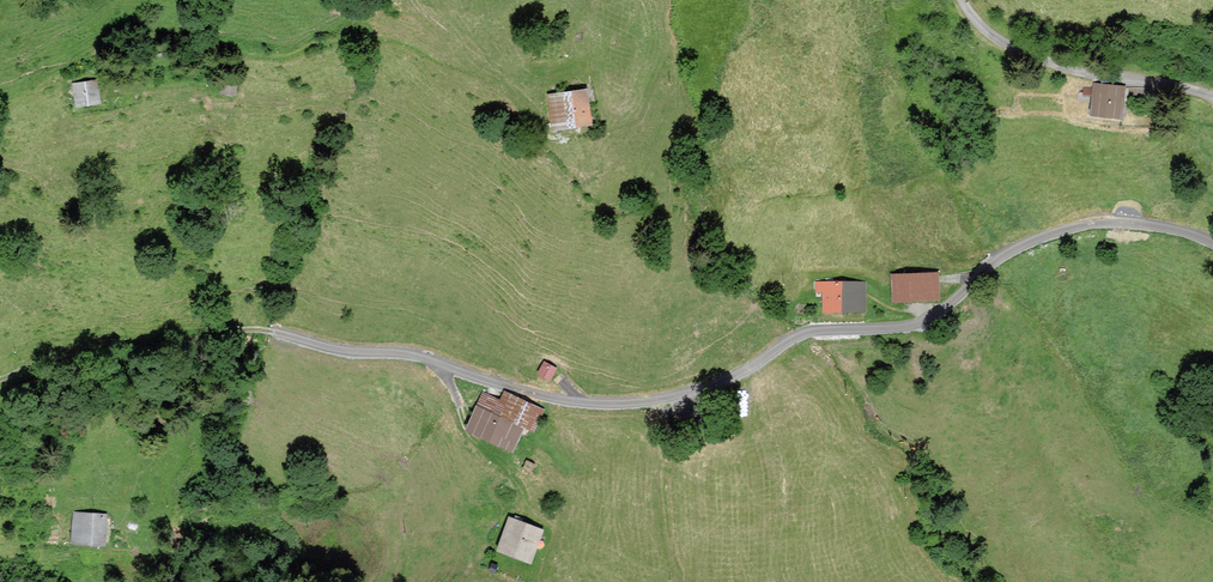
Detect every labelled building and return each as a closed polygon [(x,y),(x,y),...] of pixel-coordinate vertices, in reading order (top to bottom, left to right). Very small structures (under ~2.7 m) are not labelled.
[(98,105),(95,83),(75,85),(77,107),(98,105)] [(1119,120),(1122,89),(1095,85),(1091,117),(1119,120)] [(585,92),(550,96),(554,130),(589,126),(585,92)] [(936,276),(893,277),(894,302),(937,300),(936,276)] [(864,284),(817,283),(817,293),(825,293),(825,312),(863,312),(864,284)] [(555,368),(544,361),(539,370),(551,377),(555,368)] [(541,410),(506,394),(503,402),(484,393),(469,426),(512,446),(523,422),(533,427),(541,410)] [(104,540),(106,514),(75,512),(74,538),(104,540)] [(541,529),(510,517),(499,546),(530,558),(541,529)]
